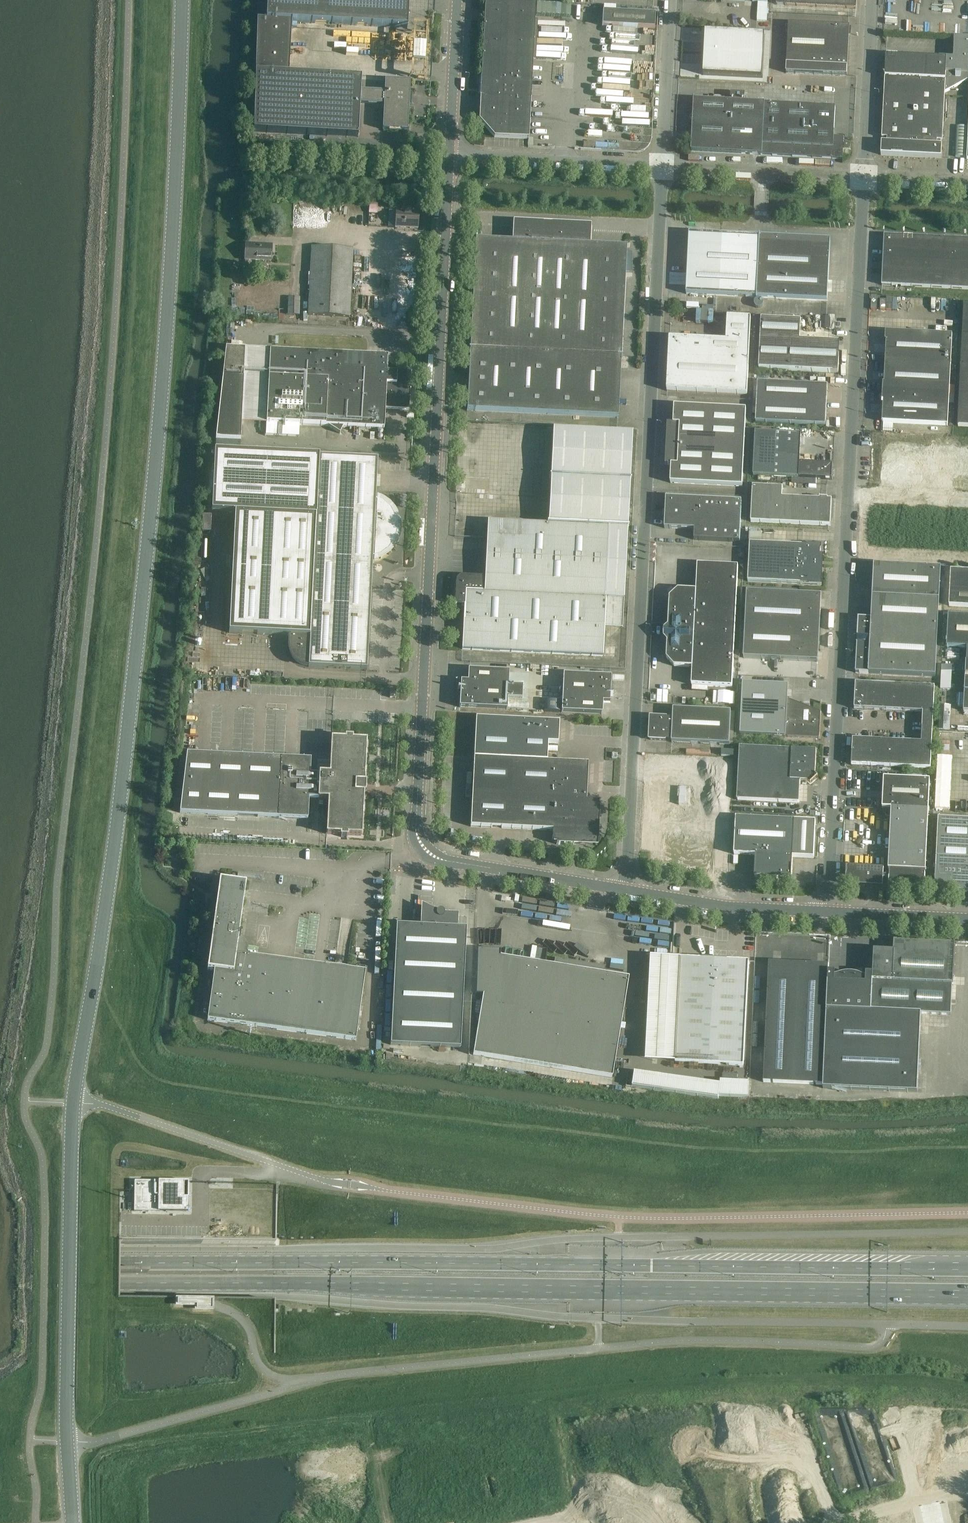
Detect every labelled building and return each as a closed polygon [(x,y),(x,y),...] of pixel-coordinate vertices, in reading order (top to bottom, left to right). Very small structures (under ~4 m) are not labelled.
[(257,20),(291,22),(407,28),(408,0),(258,0),(257,20)] [(503,0),(485,0),(481,78),(480,97),(530,100),(535,2),(503,0)] [(785,5),(855,9),(856,0),(786,0),(785,5)] [(767,2),(758,2),(757,21),(766,21),(767,2)] [(654,14),(602,12),(601,26),(654,29),(654,14)] [(255,68),(253,132),(255,132),(358,138),(360,105),(383,106),(382,130),(407,131),(409,107),(411,107),(412,94),(409,94),(410,82),(385,81),(384,92),(360,91),(361,79),(288,75),(289,65),(291,22),(257,20),(256,63),(255,68)] [(786,64),(847,67),(849,27),(788,24),(786,64)] [(762,34),(702,31),(699,75),(759,78),(762,34)] [(885,78),(882,138),(884,138),(884,143),(882,143),(881,155),(906,156),(916,157),(942,158),(942,146),(941,146),(941,141),(943,141),(945,93),(967,80),(967,39),(955,38),(954,59),(886,55),(885,78)] [(847,67),(786,64),(786,74),(786,75),(846,78),(846,77),(847,67)] [(692,126),(763,129),(764,103),(745,102),(745,94),(731,94),(731,102),(693,100),(692,126)] [(530,100),(480,97),(479,120),(494,137),(528,139),(530,100)] [(764,103),(763,129),(761,155),(842,159),(843,137),(834,137),(835,107),(764,103)] [(763,129),(692,126),(691,152),(761,155),(763,129)] [(967,127),(957,127),(955,157),(966,158),(967,127)] [(369,202),(369,213),(377,213),(378,202),(369,202)] [(419,212),(396,211),(395,228),(418,229),(419,212)] [(617,418),(626,247),(589,246),(590,226),(513,222),(512,242),(475,240),(467,411),(617,418)] [(730,236),(689,234),(686,294),(717,296),(719,245),(729,246),(730,236)] [(717,296),(827,301),(830,240),(730,236),(729,246),(719,245),(717,296)] [(884,236),(881,285),(967,290),(967,240),(884,236)] [(272,245),(246,244),(245,260),(271,261),(272,245)] [(349,317),(353,250),(311,247),(308,315),(349,317)] [(300,300),(288,299),(287,314),(300,314),(300,300)] [(667,391),(747,395),(751,319),(727,318),(726,342),(669,339),(667,391)] [(838,373),(840,343),(800,341),(801,321),(761,319),(759,369),(788,371),(838,373)] [(885,332),(884,362),(951,366),(952,335),(885,332)] [(245,349),(226,348),(216,439),(241,440),(245,349)] [(388,357),(270,351),(266,435),(299,436),(299,425),(328,427),(340,434),(343,427),(384,429),(385,409),(409,410),(410,389),(411,389),(411,384),(410,384),(411,371),(387,369),(388,357)] [(949,395),(951,366),(884,362),(883,392),(949,395)] [(959,396),(967,397),(967,366),(961,366),(959,396)] [(758,382),(756,422),(825,426),(827,386),(758,382)] [(949,395),(883,392),(882,423),(948,426),(949,395)] [(959,396),(958,426),(967,427),(967,397),(959,396)] [(667,424),(666,445),(744,449),(746,410),(674,407),(673,424),(667,424)] [(487,523),(485,578),(462,577),(461,577),(459,578),(458,578),(457,579),(456,581),(456,582),(456,583),(454,606),(464,606),(462,650),(602,657),(605,599),(623,599),(623,600),(627,529),(628,529),(628,528),(627,528),(629,482),(630,482),(630,481),(629,481),(631,435),(552,431),(548,524),(547,524),(547,526),(487,523)] [(753,476),(799,479),(799,478),(832,480),(833,465),(799,463),(801,435),(755,432),(753,476)] [(952,436),(898,434),(897,445),(901,445),(900,467),(896,472),(950,474),(952,436)] [(666,445),(665,465),(671,466),(670,483),(742,487),(744,449),(666,445)] [(214,452),(212,512),(235,513),(229,633),(288,636),(287,645),(287,649),(288,652),(290,656),(292,660),(295,662),(300,666),(304,667),(308,667),(367,670),(372,559),(373,559),(373,560),(376,559),(379,558),(382,557),(385,555),(387,553),(389,551),(392,548),(393,546),(395,543),(396,540),(397,537),(398,534),(398,531),(398,528),(397,525),(397,521),(396,518),(394,516),(393,513),(391,510),(389,508),(387,506),(384,504),(381,502),(379,501),(376,500),(376,501),(375,501),(377,460),(214,452)] [(949,498),(950,474),(896,472),(895,485),(899,486),(898,496),(949,498)] [(950,474),(949,498),(967,499),(967,475),(950,474)] [(460,481),(460,491),(488,492),(489,477),(465,477),(465,481),(460,481)] [(827,500),(828,499),(819,498),(819,500),(782,498),(783,488),(752,486),(751,522),(830,526),(832,500),(827,500)] [(949,498),(898,496),(898,506),(894,506),(894,515),(948,518),(949,498)] [(742,502),(666,498),(664,529),(694,530),(694,540),(740,543),(742,502)] [(896,536),(947,538),(948,518),(894,515),(893,526),(897,526),(896,536)] [(948,518),(947,538),(967,539),(967,519),(948,518)] [(892,557),(946,560),(947,538),(896,536),(896,546),(892,546),(892,557)] [(947,538),(946,560),(967,561),(967,539),(947,538)] [(748,571),(748,582),(821,586),(822,556),(820,556),(821,547),(750,543),(748,571)] [(667,659),(674,667),(692,668),(691,686),(732,688),(738,567),(697,565),(696,591),(678,590),(670,598),(668,623),(661,630),(660,638),(667,645),(667,659)] [(941,569),(873,565),(871,599),(939,603),(941,569)] [(950,570),(949,606),(967,607),(967,571),(950,570)] [(745,625),(819,629),(821,596),(747,592),(745,625)] [(870,619),(857,618),(855,673),(935,677),(939,603),(871,599),(870,619)] [(948,616),(947,648),(967,649),(967,617),(948,616)] [(745,625),(743,658),(818,662),(819,629),(745,625)] [(460,682),(460,689),(458,689),(460,689),(459,707),(507,710),(508,698),(523,699),(524,686),(508,685),(509,672),(468,670),(467,682),(460,681),(460,682)] [(609,702),(610,695),(612,696),(612,695),(610,695),(611,677),(563,674),(561,712),(602,714),(603,702),(609,703),(609,702),(610,702),(609,702)] [(821,702),(820,702),(820,712),(809,708),(809,705),(804,705),(804,706),(789,700),(789,701),(787,701),(788,685),(742,683),(740,735),(819,739),(821,702)] [(855,683),(855,696),(875,697),(875,684),(855,683)] [(874,710),(894,711),(895,685),(875,684),(875,697),(874,710)] [(894,711),(913,712),(914,686),(895,685),(894,711)] [(545,686),(544,711),(559,712),(561,687),(545,686)] [(922,728),(933,728),(935,687),(914,686),(913,712),(923,713),(922,728)] [(875,697),(855,696),(854,709),(874,710),(875,697)] [(673,719),(651,718),(650,740),(672,741),(671,743),(729,746),(731,712),(673,709),(673,719)] [(597,826),(597,823),(598,823),(599,806),(598,806),(599,802),(595,802),(595,801),(586,801),(588,764),(546,762),(547,743),(557,743),(558,722),(476,718),(470,827),(552,831),(552,840),(553,840),(553,844),(556,844),(556,845),(573,846),(573,844),(576,844),(579,844),(581,843),(584,842),(586,841),(588,839),(590,837),(592,835),(594,833),(595,831),(596,828),(597,826)] [(912,742),(910,768),(930,769),(933,728),(922,728),(921,743),(912,742)] [(330,775),(320,775),(310,774),(311,760),(187,753),(180,813),(308,820),(309,799),(329,800),(327,835),(341,835),(341,838),(347,838),(347,836),(361,836),(363,794),(365,794),(365,784),(364,784),(366,742),(352,741),(352,739),(346,739),(345,741),(332,740),(330,775)] [(852,752),(872,753),(872,740),(852,739),(852,752)] [(872,740),(872,753),(871,766),(891,767),(892,741),(872,740)] [(891,767),(910,768),(912,742),(892,741),(891,767)] [(737,800),(799,803),(800,782),(807,782),(810,785),(818,778),(815,775),(816,751),(739,747),(737,800)] [(872,753),(852,752),(851,765),(871,766),(872,753)] [(659,761),(654,868),(709,878),(714,763),(659,761)] [(884,778),(882,809),(883,809),(883,812),(888,818),(892,818),(889,869),(925,871),(928,811),(930,780),(884,778)] [(794,821),(736,818),(734,855),(755,856),(754,878),(792,880),(793,857),(813,858),(815,822),(794,821)] [(967,892),(967,820),(938,819),(935,891),(967,892)] [(845,884),(880,886),(883,886),(883,869),(846,867),(845,884)] [(925,871),(889,869),(888,886),(925,888),(925,871)] [(219,881),(207,970),(214,971),(207,1021),(355,1041),(361,1001),(355,1000),(356,994),(362,995),(365,972),(250,956),(250,955),(242,954),(240,938),(241,934),(239,934),(246,884),(219,881)] [(460,1048),(466,929),(456,928),(457,916),(443,915),(442,914),(442,913),(441,913),(441,912),(440,912),(439,912),(438,913),(438,914),(422,906),(421,927),(396,925),(390,1045),(460,1048)] [(885,952),(874,952),(873,974),(866,974),(865,984),(855,984),(856,979),(845,979),(845,983),(835,983),(835,973),(828,973),(829,966),(769,963),(763,1083),(823,1085),(823,1089),(917,1093),(921,1014),(951,1015),(954,946),(894,943),(894,947),(885,947),(885,952)] [(476,995),(482,995),(473,1055),(612,1078),(628,978),(604,974),(605,968),(593,965),(594,961),(567,956),(567,961),(554,959),(553,966),(499,957),(500,952),(477,951),(476,995)] [(727,961),(702,960),(681,959),(675,1063),(744,1066),(749,962),(727,961)] [(133,1213),(155,1213),(155,1183),(134,1183),(133,1213)] [(155,1213),(170,1214),(171,1183),(155,1183),(155,1213)] [(171,1183),(170,1214),(186,1214),(186,1184),(171,1183)] [(176,1301),(176,1305),(176,1306),(195,1306),(195,1310),(211,1311),(211,1310),(211,1302),(176,1301)]
